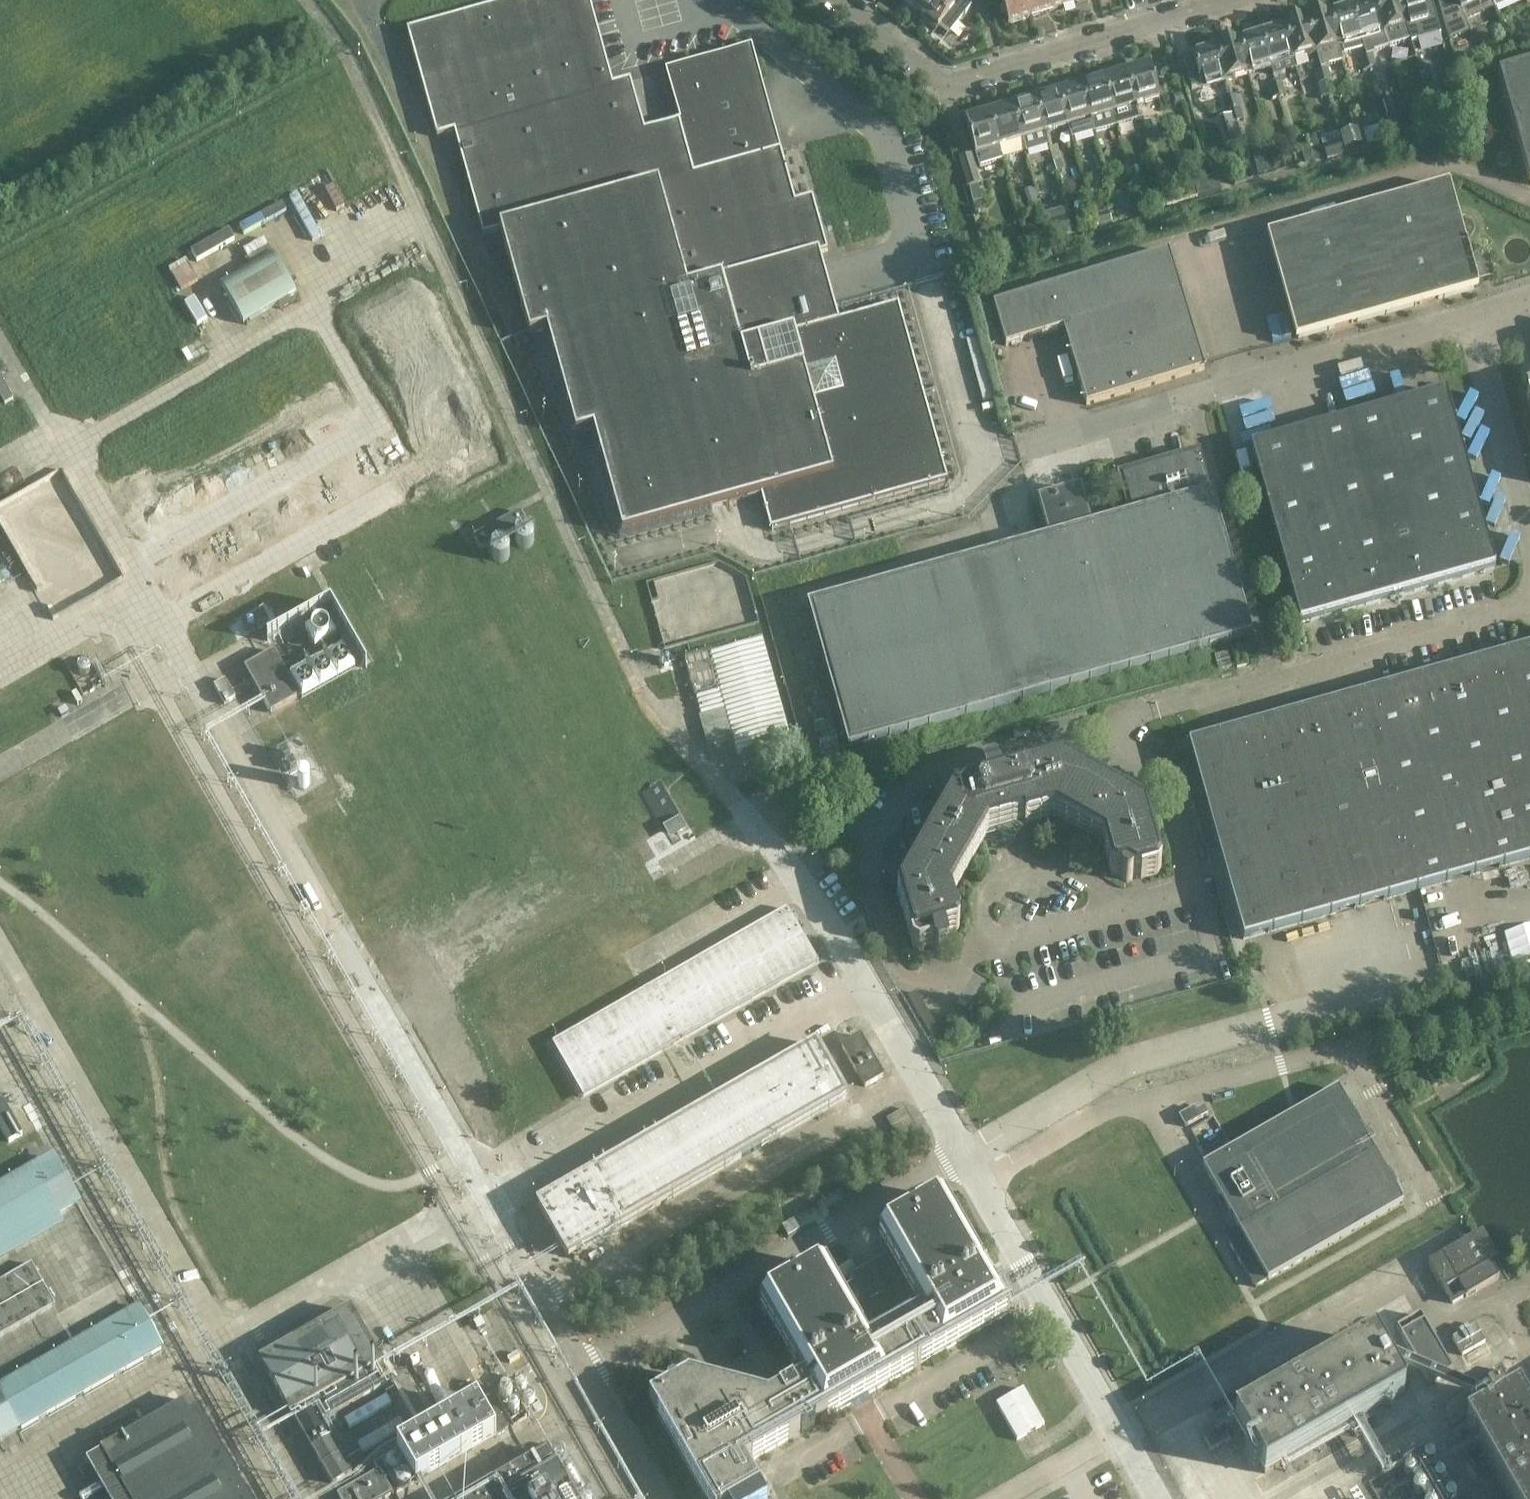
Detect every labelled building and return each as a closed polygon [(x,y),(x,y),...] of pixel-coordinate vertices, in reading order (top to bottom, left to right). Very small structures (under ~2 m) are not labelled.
[(611,492),(623,533),(760,495),(770,530),(830,513),(946,481),(898,305),(838,321),(835,312),(819,255),(828,252),(812,198),(795,203),(753,50),(667,74),(681,125),(645,135),(631,83),(614,88),(590,0),(514,0),(407,31),(437,137),(453,132),(483,236),(500,232),(529,335),(546,330),(576,435),(593,430),(611,492)] [(907,5),(919,14),(930,0),(901,0),(907,5)] [(919,14),(937,28),(939,27),(949,34),(971,6),(963,0),(930,0),(919,14)] [(1025,0),(1000,0),(1008,24),(1030,17),(1025,0)] [(1030,17),(1052,11),(1049,0),(1025,0),(1030,17)] [(1052,11),(1074,4),(1073,0),(1049,0),(1052,11)] [(1373,0),(1350,7),(1361,42),(1369,39),(1369,37),(1383,33),(1373,0)] [(1383,33),(1397,29),(1397,31),(1406,28),(1397,0),(1374,0),(1373,0),(1383,33)] [(1406,28),(1415,26),(1414,23),(1429,19),(1423,0),(1397,0),(1406,28)] [(1445,28),(1449,42),(1470,32),(1470,34),(1472,33),(1467,22),(1466,19),(1484,11),(1480,2),(1485,0),(1438,0),(1445,28)] [(1495,9),(1496,9),(1495,6),(1509,0),(1491,0),(1495,9)] [(1328,14),(1337,47),(1352,42),(1352,44),(1361,42),(1350,7),(1328,14)] [(1328,14),(1305,20),(1315,55),(1324,53),(1323,51),(1337,47),(1328,14)] [(1282,27),(1292,60),(1306,56),(1307,58),(1315,55),(1305,20),(1282,27)] [(1282,27),(1260,34),(1270,69),(1279,67),(1279,65),(1292,60),(1282,27)] [(1262,72),(1270,69),(1260,34),(1237,41),(1247,74),(1261,70),(1262,72)] [(1416,38),(1410,41),(1414,55),(1421,52),(1416,38)] [(1237,41),(1215,47),(1225,83),(1234,80),(1233,78),(1247,74),(1237,41)] [(1414,55),(1410,41),(1403,43),(1407,57),(1414,55)] [(1527,51),(1523,42),(1514,46),(1518,55),(1527,51)] [(1225,83),(1215,47),(1191,54),(1201,88),(1216,84),(1216,85),(1225,83)] [(1370,51),(1364,53),(1368,67),(1374,65),(1370,51)] [(1368,67),(1364,53),(1356,55),(1361,69),(1368,67)] [(1470,58),(1456,65),(1459,74),(1475,69),(1470,58)] [(1325,64),(1318,66),(1322,80),(1330,78),(1325,64)] [(1499,74),(1529,185),(1529,65),(1499,74)] [(1322,80),(1318,66),(1312,68),(1316,82),(1322,80)] [(1125,74),(1135,108),(1159,101),(1148,67),(1125,74)] [(1102,81),(1112,114),(1135,108),(1125,74),(1102,81)] [(1280,77),(1273,79),(1277,94),(1285,91),(1280,77)] [(1449,77),(1431,82),(1441,117),(1459,111),(1449,77)] [(1271,96),(1277,94),(1273,79),(1267,82),(1271,96)] [(1093,133),(1116,126),(1112,114),(1102,81),(1080,88),(1093,133)] [(1093,133),(1080,88),(1057,95),(1067,128),(1070,140),(1093,133)] [(1234,90),(1228,92),(1232,106),(1239,104),(1234,90)] [(1225,108),(1232,106),(1228,92),(1221,94),(1225,108)] [(1034,102),(1044,135),(1067,128),(1057,95),(1034,102)] [(1044,135),(1034,102),(1012,109),(1022,142),(1025,152),(1025,154),(1048,147),(1044,135)] [(1005,159),(1023,154),(1025,152),(1022,142),(1012,109),(989,115),(999,149),(1002,159),(1005,159)] [(1406,124),(1401,110),(1388,114),(1392,128),(1406,124)] [(999,149),(989,115),(965,123),(979,167),(1002,160),(1002,159),(999,149)] [(1147,118),(1139,120),(1143,134),(1151,131),(1147,118)] [(1313,140),(1300,144),(1304,158),(1318,154),(1313,140)] [(1052,162),(1059,160),(1055,145),(1048,148),(1052,162)] [(966,188),(967,188),(972,203),(983,200),(978,185),(980,184),(970,154),(957,158),(966,188)] [(1257,164),(1260,175),(1275,170),(1271,160),(1257,164)] [(1220,189),(1216,175),(1193,182),(1197,196),(1220,189)] [(1473,288),(1444,190),(1269,240),(1297,338),(1473,288)] [(1162,196),(1150,199),(1153,211),(1166,207),(1162,196)] [(1133,199),(1118,204),(1123,218),(1137,214),(1133,199)] [(1110,213),(1096,217),(1099,227),(1113,223),(1110,213)] [(1065,218),(1046,224),(1051,240),(1069,234),(1065,218)] [(1039,224),(1024,229),(1030,249),(1045,245),(1039,224)] [(993,305),(1005,346),(1062,329),(1085,405),(1204,369),(1168,252),(993,305)] [(1485,253),(1469,257),(1476,281),(1492,276),(1485,253)] [(222,287),(243,324),(297,293),(276,256),(222,287)] [(1445,394),(1251,448),(1300,623),(1494,569),(1445,394)] [(809,608),(831,688),(848,750),(1250,637),(1198,451),(1117,475),(1129,519),(1090,530),(1079,491),(1038,502),(1049,541),(809,608)] [(519,511),(474,537),(481,550),(526,524),(519,511)] [(1248,729),(1189,745),(1243,939),(1529,859),(1529,649),(1248,729)] [(299,696),(274,651),(245,668),(270,713),(299,696)] [(1213,656),(1217,670),(1230,667),(1226,653),(1213,656)] [(225,679),(214,685),(224,704),(235,698),(225,679)] [(742,755),(748,778),(768,772),(761,750),(742,755)] [(952,793),(902,883),(901,885),(897,891),(913,947),(919,951),(934,947),(935,950),(938,951),(947,949),(948,946),(945,934),(957,931),(959,927),(951,898),(993,824),(997,826),(997,827),(997,828),(1001,834),(1007,838),(1015,838),(1016,840),(1015,834),(1020,830),(1022,823),(1024,823),(1025,826),(1053,817),(1102,845),(1110,874),(1116,877),(1120,876),(1122,879),(1125,882),(1129,882),(1132,879),(1135,880),(1141,878),(1158,873),(1161,867),(1145,811),(1139,807),(1138,808),(1060,763),(1006,778),(1003,776),(1000,777),(995,761),(979,766),(984,785),(952,793)] [(681,822),(673,827),(677,835),(686,830),(681,822)] [(583,1096),(662,1051),(817,963),(817,964),(818,963),(787,909),(786,909),(787,911),(554,1044),(553,1043),(552,1044),(583,1098),(584,1097),(583,1096)] [(860,1036),(842,1047),(865,1087),(883,1076),(860,1036)] [(816,1044),(591,1173),(537,1204),(568,1257),(847,1097),(816,1044)] [(1402,1203),(1386,1175),(1338,1090),(1204,1167),(1240,1231),(1227,1238),(1255,1288),(1402,1203)] [(0,1101),(0,1127),(8,1142),(22,1134),(3,1099),(0,1101)] [(1194,1108),(1179,1116),(1185,1127),(1208,1114),(1204,1107),(1196,1112),(1194,1108)] [(891,1115),(902,1145),(921,1138),(909,1108),(891,1115)] [(47,1149),(0,1176),(0,1255),(61,1220),(57,1213),(77,1201),(47,1149)] [(907,1219),(878,1235),(899,1273),(847,1303),(825,1265),(759,1303),(796,1369),(797,1368),(802,1378),(767,1398),(688,1377),(649,1399),(706,1498),(765,1498),(759,1489),(760,1489),(746,1464),(800,1432),(805,1434),(815,1428),(816,1424),(859,1399),(1010,1313),(944,1197),(907,1219)] [(1475,1238),(1444,1256),(1459,1282),(1467,1297),(1499,1279),(1490,1262),(1489,1263),(1475,1238)] [(1459,1282),(1444,1256),(1443,1255),(1428,1264),(1443,1291),(1459,1282)] [(0,1281),(0,1337),(55,1305),(31,1264),(0,1281)] [(0,1384),(0,1391),(21,1429),(39,1419),(47,1414),(75,1398),(89,1390),(110,1378),(126,1369),(139,1361),(153,1353),(161,1349),(138,1308),(137,1306),(135,1308),(100,1328),(86,1335),(65,1347),(51,1355),(23,1371),(9,1379),(0,1384)] [(350,1310),(260,1361),(291,1415),(292,1414),(332,1484),(351,1473),(321,1421),(390,1381),(350,1310)] [(1453,1371),(1421,1315),(1397,1328),(1421,1371),(1428,1384),(1429,1385),(1430,1385),(1438,1380),(1453,1371)] [(1462,1356),(1485,1343),(1475,1325),(1452,1338),(1462,1356)] [(1386,1363),(1382,1356),(1374,1343),(1235,1422),(1265,1473),(1404,1394),(1386,1363)] [(1387,1353),(1382,1356),(1386,1363),(1387,1362),(1428,1384),(1430,1385),(1483,1412),(1485,1415),(1492,1411),(1489,1406),(1438,1380),(1421,1371),(1387,1353)] [(1302,1383),(1292,1366),(1264,1382),(1274,1399),(1302,1383)] [(1501,1370),(1487,1378),(1494,1390),(1508,1382),(1501,1370)] [(1026,1387),(997,1402),(1018,1439),(1047,1424),(1026,1387)] [(1519,1397),(1529,1416),(1529,1391),(1519,1397)] [(386,1395),(344,1419),(349,1428),(391,1404),(386,1395)] [(416,1481),(498,1435),(508,1429),(489,1397),(398,1449),(416,1481)] [(1465,1427),(1506,1498),(1529,1498),(1529,1422),(1516,1398),(1465,1427)] [(233,1477),(221,1455),(191,1401),(86,1461),(87,1462),(103,1452),(130,1498),(246,1498),(233,1477)] [(400,1419),(358,1443),(363,1452),(405,1427),(400,1419)] [(1230,1440),(1224,1428),(1204,1439),(1211,1451),(1230,1440)] [(463,1498),(574,1498),(546,1451),(463,1498)] [(362,1482),(338,1495),(337,1494),(336,1495),(339,1498),(383,1498),(392,1494),(392,1495),(394,1494),(380,1470),(379,1471),(379,1472),(362,1482)]
